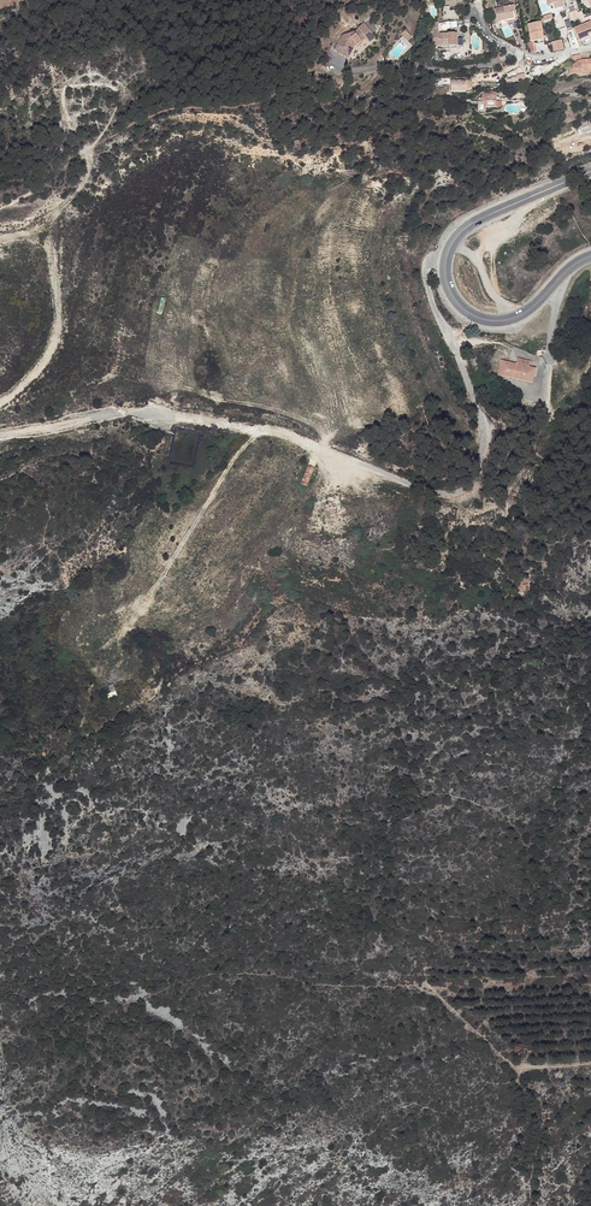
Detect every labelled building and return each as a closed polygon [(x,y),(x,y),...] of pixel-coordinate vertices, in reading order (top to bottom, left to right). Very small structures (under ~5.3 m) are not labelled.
[(513,18),(512,13),(512,11),(514,11),(513,5),(495,9),(497,21),(513,18)] [(449,7),(443,7),(444,19),(458,19),(457,11),(449,11),(449,7)] [(569,12),(571,20),(578,19),(577,11),(569,12)] [(527,24),(530,41),(531,41),(542,39),(539,22),(527,24)] [(574,28),(578,41),(589,37),(588,34),(590,33),(590,26),(590,23),(574,28)] [(354,43),(356,45),(357,46),(366,38),(368,41),(374,37),(364,24),(358,28),(358,29),(354,33),(355,35),(348,40),(346,42),(344,44),(339,53),(348,58),(354,49),(353,48),(351,47),(354,43)] [(457,34),(438,34),(438,46),(455,46),(455,39),(457,39),(457,34)] [(552,42),(553,51),(563,49),(561,40),(552,42)] [(569,68),(568,73),(587,74),(590,73),(588,60),(577,60),(574,64),(573,66),(572,66),(571,68),(569,68)] [(524,75),(506,76),(507,83),(525,81),(524,75)] [(465,79),(450,79),(450,82),(450,91),(465,91),(471,92),(471,79),(465,79)] [(496,95),(495,95),(487,94),(486,94),(486,98),(485,102),(485,106),(495,107),(495,106),(495,101),(496,95)] [(485,112),(485,106),(485,102),(477,102),(477,111),(485,112)] [(535,370),(528,368),(526,366),(524,364),(525,360),(518,358),(516,364),(501,359),(497,373),(502,375),(530,384),(535,370)] [(300,483),(307,486),(314,468),(308,465),(300,483)]
